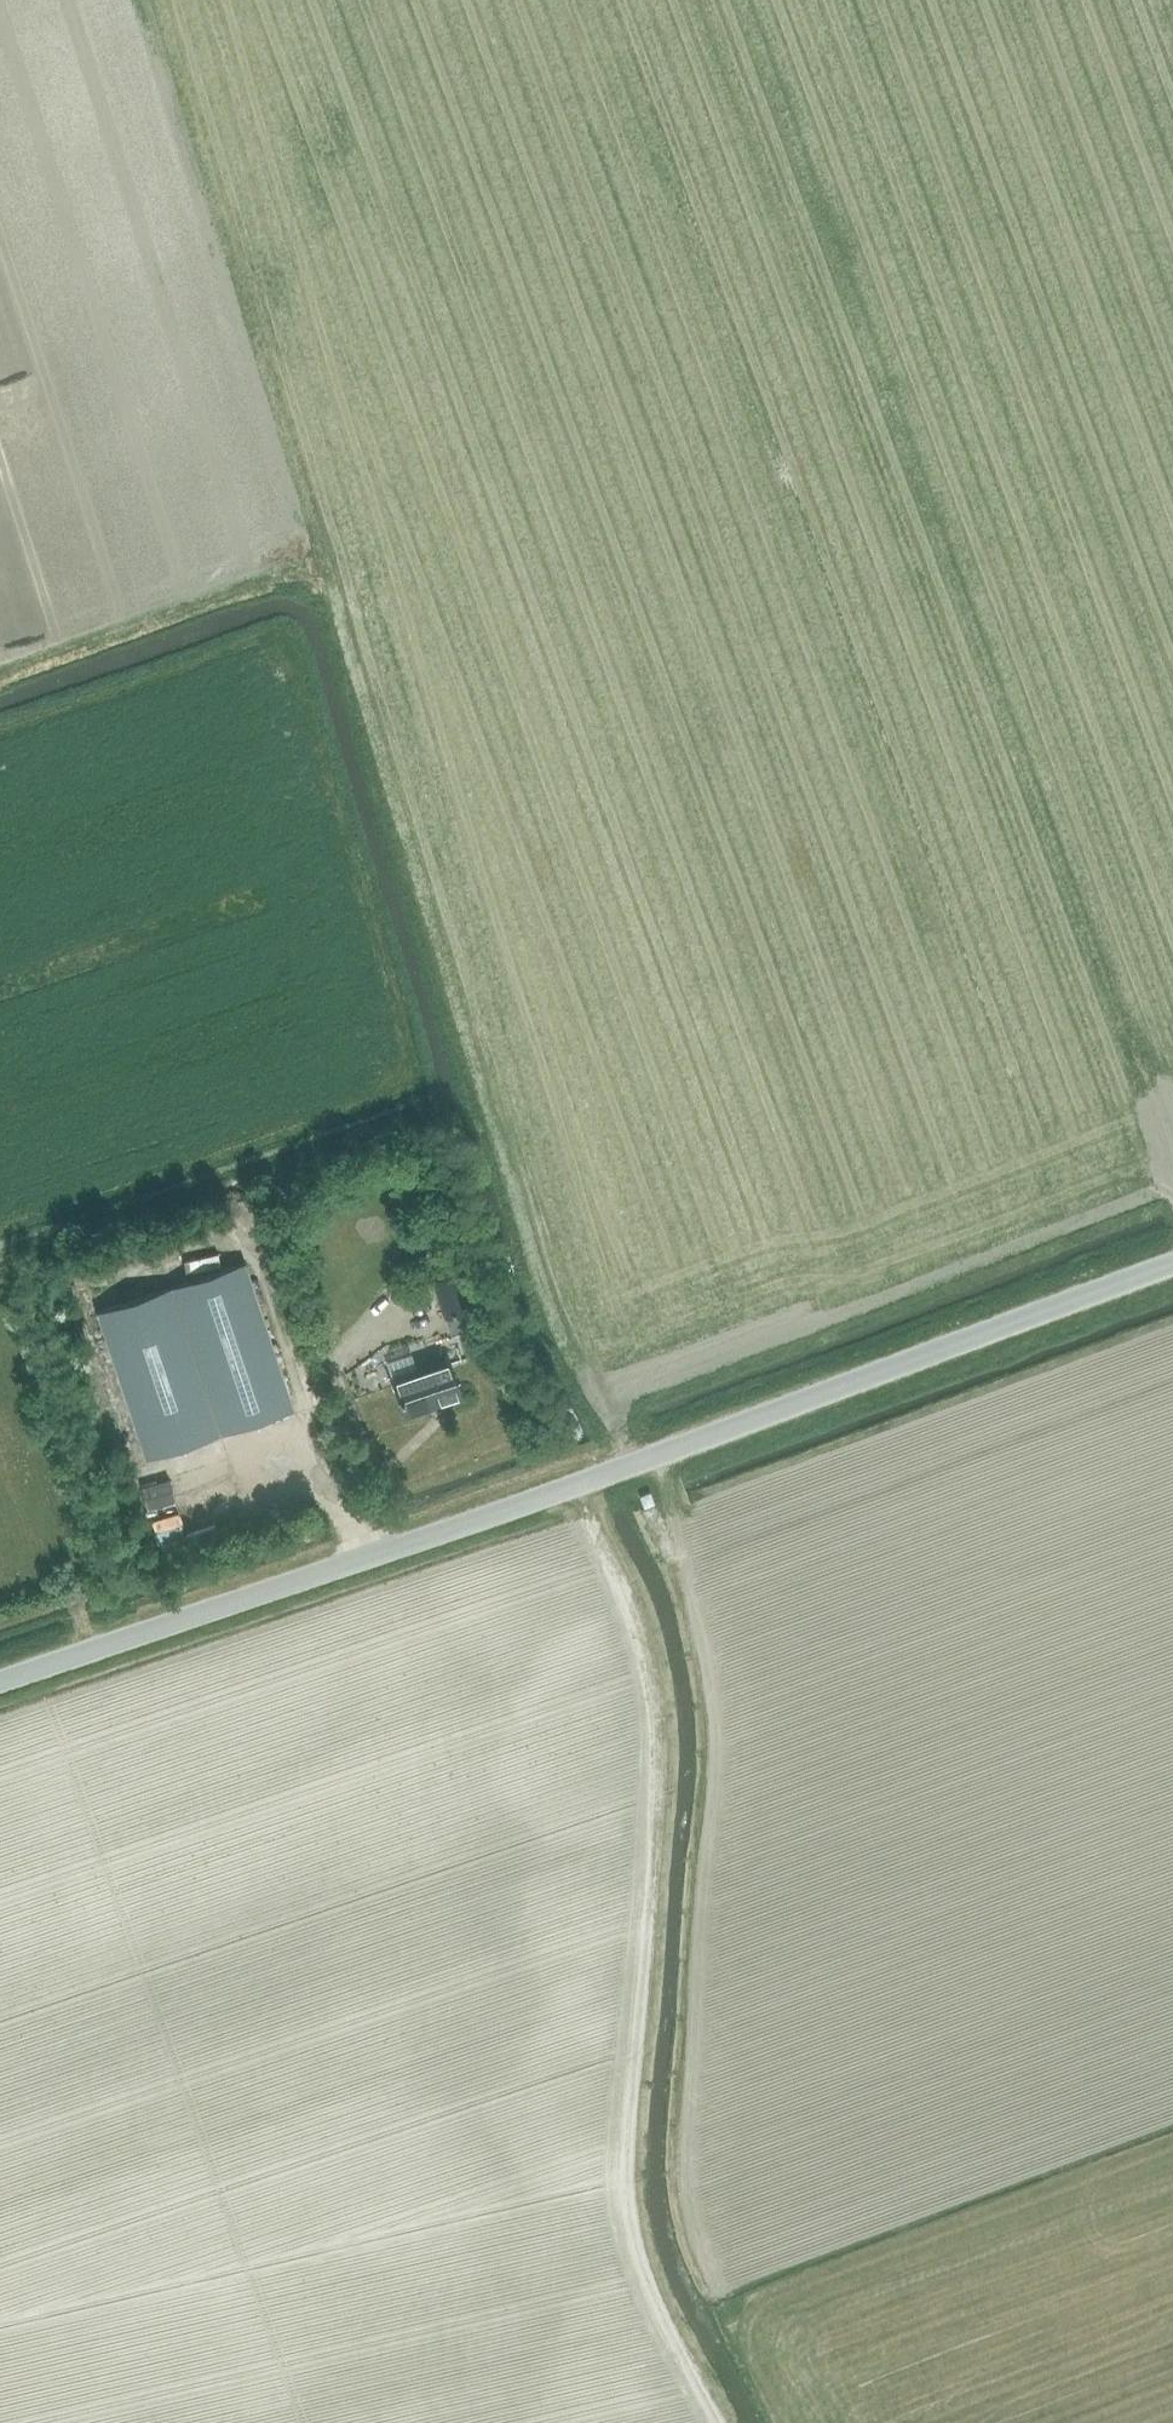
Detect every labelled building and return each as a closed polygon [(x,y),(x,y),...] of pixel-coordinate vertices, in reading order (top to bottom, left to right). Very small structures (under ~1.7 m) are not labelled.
[(145,1460),(292,1409),(242,1262),(95,1312),(145,1460)] [(444,1320),(471,1310),(458,1273),(431,1283),(444,1320)] [(404,1416),(461,1397),(448,1356),(426,1363),(427,1368),(392,1379),(404,1416)] [(644,1509),(655,1505),(650,1493),(640,1497),(644,1509)]
